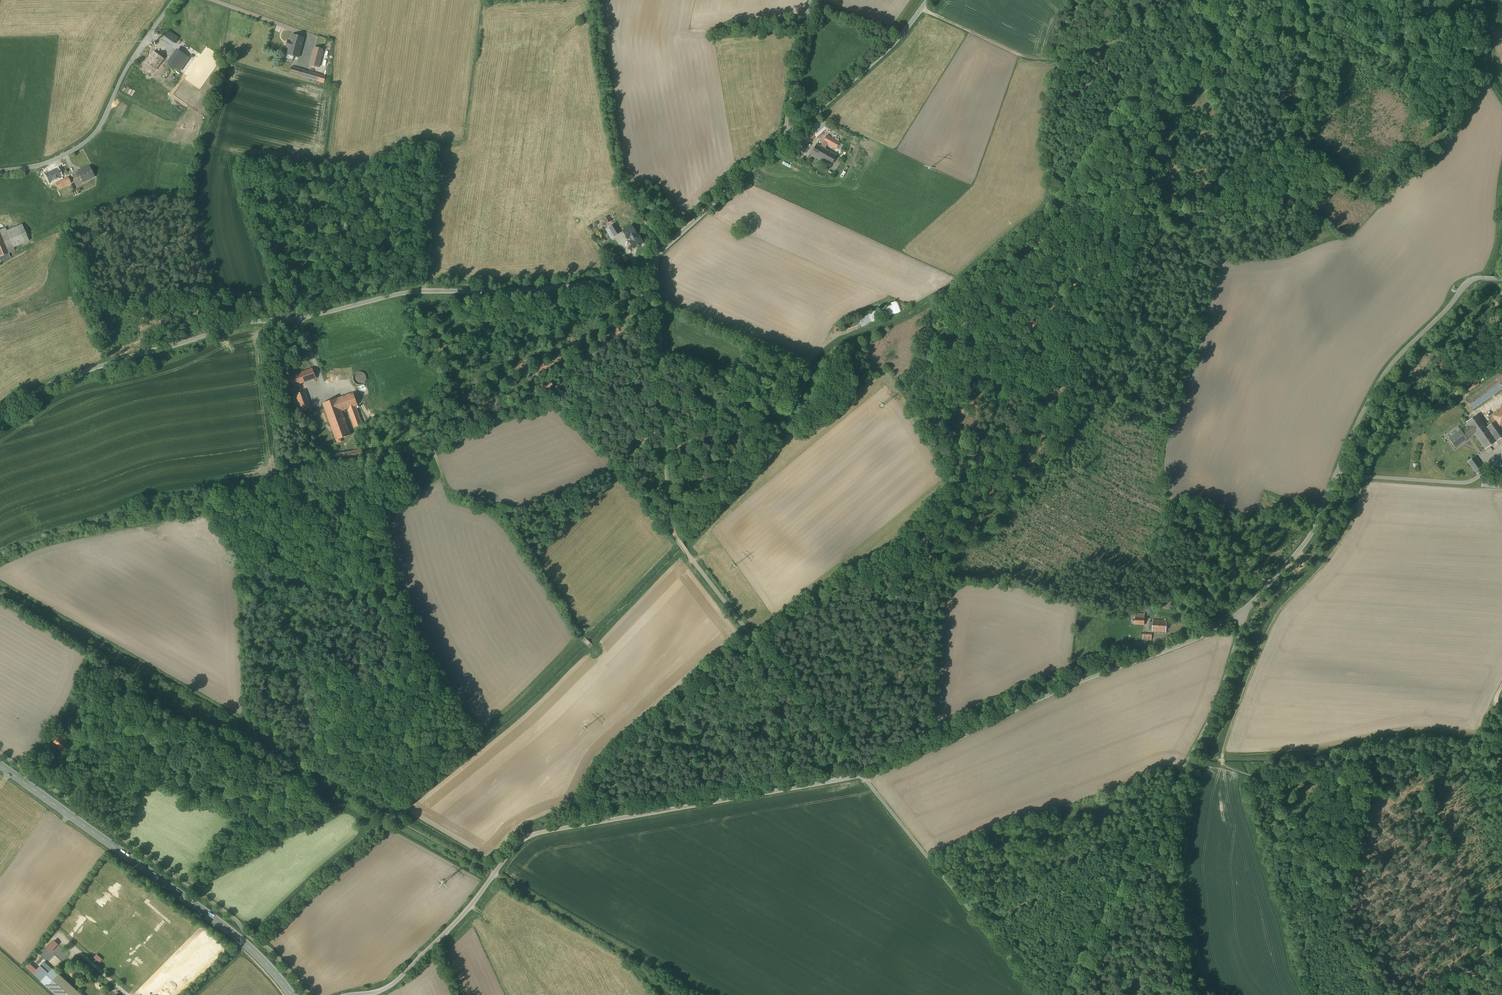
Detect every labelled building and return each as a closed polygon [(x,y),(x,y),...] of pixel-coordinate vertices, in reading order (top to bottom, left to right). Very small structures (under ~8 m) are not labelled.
[(303,38),(291,35),(285,56),(298,59),(303,38)] [(326,50),(314,46),(308,66),(320,70),(326,50)] [(177,50),(168,63),(179,70),(188,57),(177,50)] [(153,51),(144,63),(156,72),(165,59),(153,51)] [(291,66),(289,73),(324,83),(326,76),(291,66)] [(174,73),(170,79),(181,86),(185,80),(174,73)] [(816,119),(791,142),(799,149),(823,126),(816,119)] [(844,137),(828,131),(819,146),(814,142),(804,155),(830,171),(836,161),(838,150),(844,137)] [(95,178),(89,166),(71,175),(74,180),(80,178),(83,184),(95,178)] [(61,180),(56,169),(45,174),(50,184),(54,182),(57,189),(69,183),(67,178),(61,180)] [(602,219),(605,224),(612,221),(609,215),(602,219)] [(621,233),(615,224),(609,227),(613,235),(614,237),(621,233)] [(0,230),(0,257),(15,251),(14,249),(29,243),(22,225),(6,231),(5,229),(0,230)] [(624,232),(633,248),(641,243),(632,227),(624,232)] [(613,235),(603,241),(610,254),(620,248),(614,237),(613,235)] [(312,369),(288,376),(292,385),(315,379),(312,369)] [(354,380),(355,382),(357,384),(359,385),(362,385),(364,384),(366,383),(367,381),(368,379),(368,377),(367,375),(366,373),(364,372),(362,371),(360,371),(358,372),(356,373),(355,375),(354,377),(354,380)] [(1467,399),(1473,409),(1501,388),(1501,375),(1467,399)] [(305,391),(290,397),(296,414),(311,409),(305,391)] [(335,400),(322,404),(337,444),(342,442),(341,439),(350,436),(349,429),(342,413),(348,410),(354,427),(363,424),(352,394),(335,400)] [(1488,418),(1490,421),(1496,429),(1501,425),(1501,408),(1488,418)] [(1490,421),(1485,425),(1477,414),(1466,422),(1470,426),(1473,431),(1485,449),(1501,437),(1501,425),(1496,429),(1490,421)] [(1461,431),(1449,439),(1455,448),(1467,439),(1465,436),(1473,431),(1470,426),(1462,432),(1461,431)] [(361,449),(333,454),(335,462),(362,457),(361,449)] [(1484,469),(1475,456),(1468,462),(1477,474),(1484,469)] [(1136,612),(1136,625),(1145,626),(1146,613),(1136,612)] [(1154,620),(1154,632),(1167,633),(1168,620),(1154,620)] [(1144,633),(1144,641),(1152,640),(1151,632),(1144,633)] [(60,735),(52,744),(63,753),(71,744),(60,735)] [(63,960),(68,954),(53,940),(46,948),(50,953),(55,948),(58,951),(58,952),(63,957),(61,958),(63,960)] [(45,959),(50,953),(46,950),(41,955),(45,959)] [(93,958),(100,963),(102,959),(96,954),(93,958)] [(33,973),(57,994),(81,994),(44,961),(33,973)]
